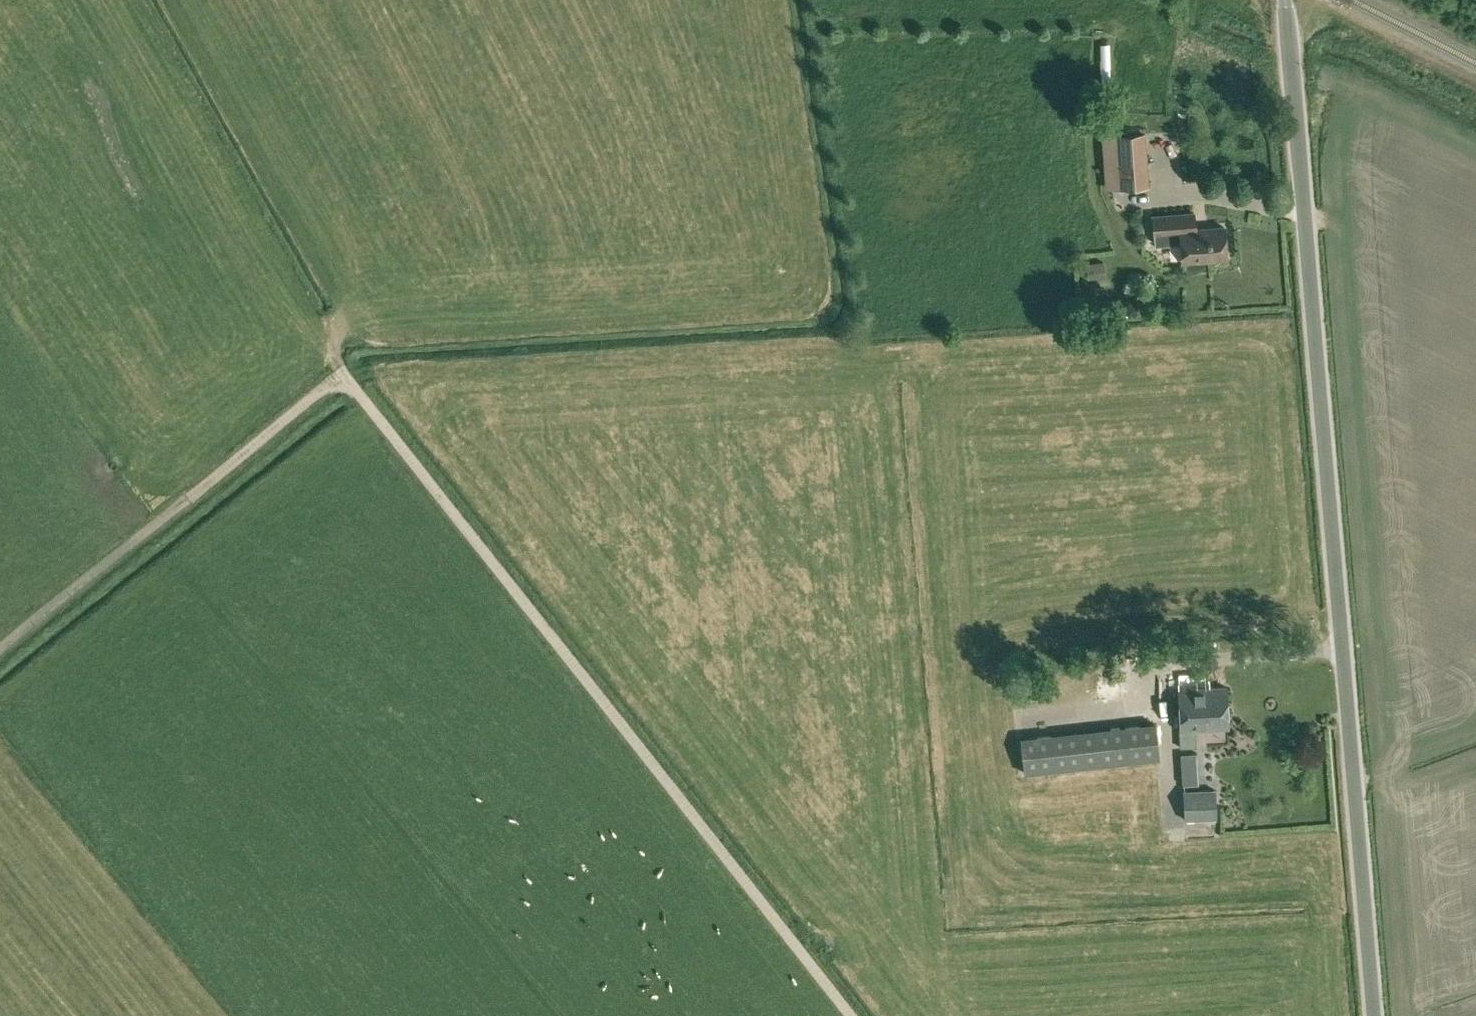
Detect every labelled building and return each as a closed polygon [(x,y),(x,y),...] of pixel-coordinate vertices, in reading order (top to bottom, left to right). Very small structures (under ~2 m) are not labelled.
[(1145,134),(1117,136),(1120,188),(1148,186),(1145,134)] [(1170,241),(1180,240),(1182,261),(1227,257),(1224,227),(1195,229),(1194,213),(1152,216),(1153,234),(1155,234),(1156,244),(1170,243),(1170,241)] [(1104,262),(1086,264),(1088,279),(1106,277),(1104,262)] [(1228,728),(1227,685),(1179,687),(1181,730),(1195,730),(1228,728)] [(1156,721),(1021,739),(1025,774),(1159,756),(1156,721)] [(1216,789),(1212,789),(1183,789),(1183,809),(1183,819),(1217,818),(1216,789)]
